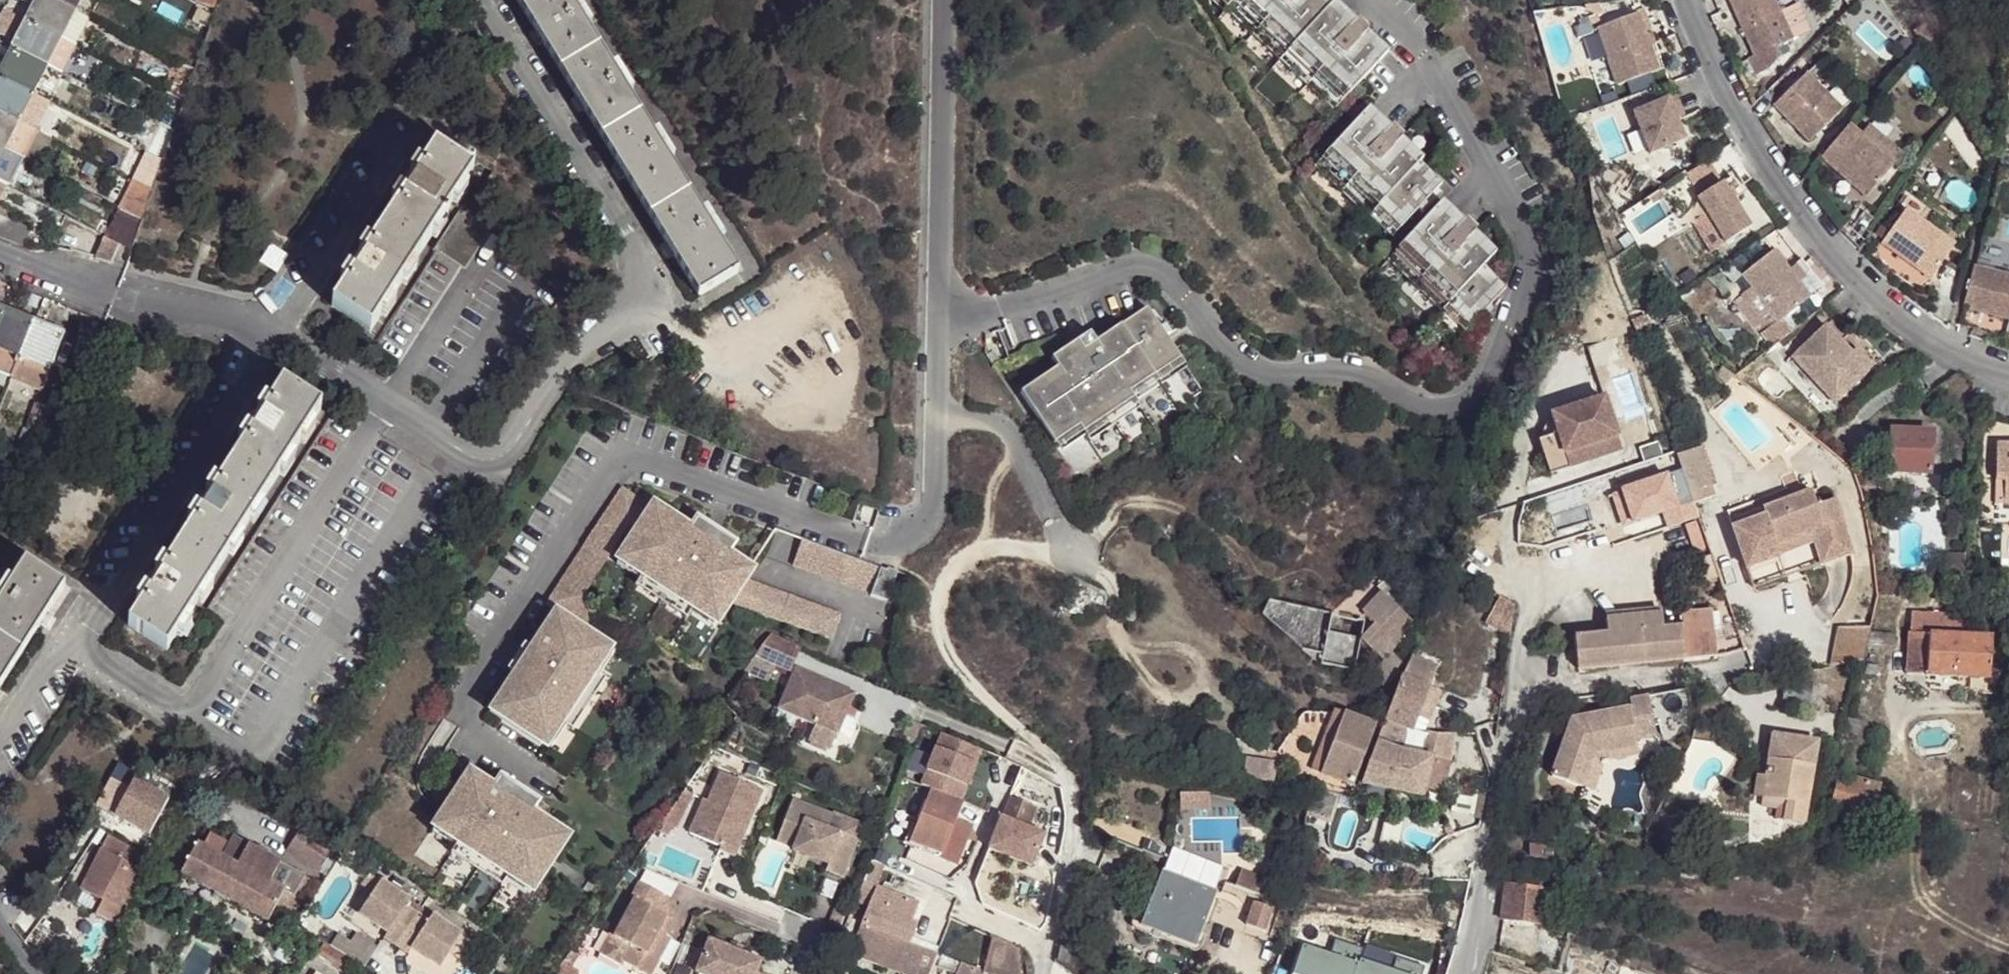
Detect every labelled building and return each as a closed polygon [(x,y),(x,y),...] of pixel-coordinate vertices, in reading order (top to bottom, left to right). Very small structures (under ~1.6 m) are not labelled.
[(38,0),(14,0),(33,9),(38,0)] [(24,26),(61,45),(76,15),(47,0),(38,0),(33,9),(24,26)] [(84,0),(47,0),(76,15),(84,0)] [(220,0),(199,0),(195,7),(214,16),(220,0)] [(676,259),(700,297),(741,273),(714,229),(704,213),(671,161),(656,135),(630,94),(614,67),(588,27),(572,0),(516,0),(538,34),(545,46),(579,101),(586,113),(620,168),(628,180),(669,246),(676,259)] [(572,0),(588,27),(593,24),(579,0),(573,0),(572,0)] [(1224,2),(1219,8),(1330,108),(1383,49),(1361,28),(1360,29),(1349,20),(1350,19),(1329,0),(1222,0),(1224,2)] [(1729,0),(1755,56),(1749,59),(1755,74),(1769,68),(1780,56),(1775,46),(1791,38),(1772,0),(1729,0)] [(1639,9),(1633,11),(1634,15),(1635,15),(1642,35),(1648,33),(1639,9)] [(61,45),(76,54),(90,22),(76,15),(61,45)] [(1634,15),(1593,30),(1613,88),(1656,72),(1642,35),(1635,15),(1634,15)] [(61,45),(24,26),(11,53),(47,72),(61,45)] [(541,48),(545,46),(538,34),(534,37),(541,48)] [(61,81),(76,54),(61,45),(47,72),(61,81)] [(11,53),(0,74),(0,83),(33,100),(47,72),(11,53)] [(619,65),(614,67),(630,94),(635,92),(619,65)] [(1841,107),(1805,71),(1773,105),(1809,141),(1841,107)] [(0,83),(0,117),(20,128),(33,100),(0,83)] [(47,109),(33,100),(20,128),(34,136),(47,109)] [(1674,100),(1666,103),(1674,121),(1682,118),(1674,100)] [(583,115),(586,113),(579,101),(576,103),(583,115)] [(1674,121),(1666,103),(1633,117),(1649,156),(1683,143),(1674,121)] [(1364,104),(1311,162),(1366,212),(1374,202),(1396,222),(1413,203),(1433,181),(1436,178),(1413,157),(1417,153),(1396,133),(1394,134),(1385,125),(1386,124),(1364,104)] [(0,117),(0,151),(6,154),(20,128),(0,117)] [(1849,121),(1821,154),(1867,193),(1895,161),(1860,131),(1849,121)] [(1860,131),(1895,161),(1903,151),(1869,121),(1860,131)] [(37,137),(34,136),(20,128),(6,154),(18,162),(24,164),(37,137)] [(661,132),(656,135),(671,161),(676,158),(661,132)] [(35,169),(48,142),(37,137),(24,164),(35,169)] [(364,258),(353,275),(333,307),(372,332),(475,172),(436,146),(415,179),(405,195),(364,258)] [(6,154),(0,165),(0,187),(4,189),(18,162),(6,154)] [(148,193),(158,165),(140,156),(129,181),(143,190),(148,193)] [(624,182),(628,180),(620,168),(617,170),(624,182)] [(405,195),(415,179),(408,175),(398,191),(405,195)] [(138,223),(148,193),(143,190),(129,181),(116,212),(129,218),(138,223)] [(1433,181),(1413,203),(1417,206),(1437,184),(1433,181)] [(1750,226),(1719,181),(1694,198),(1723,243),(1750,226)] [(1439,193),(1384,253),(1441,304),(1445,298),(1468,319),(1504,278),(1481,257),(1494,243),(1471,223),(1470,224),(1460,215),(1461,213),(1439,193)] [(1958,240),(1908,205),(1882,240),(1933,276),(1958,240)] [(493,230),(462,210),(436,251),(467,271),(493,230)] [(704,213),(714,229),(718,226),(709,211),(704,213)] [(127,252),(138,223),(129,218),(116,212),(103,239),(115,245),(127,252)] [(74,241),(81,229),(69,222),(62,234),(74,241)] [(269,265),(278,252),(263,242),(255,257),(269,265)] [(127,252),(115,245),(105,270),(119,275),(127,252)] [(673,260),(676,259),(669,246),(666,248),(673,260)] [(1788,269),(1774,250),(1741,275),(1779,321),(1810,296),(1812,298),(1825,287),(1809,266),(1795,277),(1788,269)] [(347,271),(353,275),(364,258),(359,254),(347,271)] [(1803,258),(1788,269),(1795,277),(1809,266),(1803,258)] [(1975,264),(1964,307),(2008,317),(2008,273),(1975,264)] [(1143,310),(1162,337),(1167,334),(1148,306),(1143,310)] [(1054,370),(1017,394),(1051,445),(1076,428),(1080,435),(1130,401),(1126,394),(1177,360),(1162,337),(1143,310),(1092,344),(1054,370)] [(34,323),(6,312),(0,325),(0,383),(7,385),(34,323)] [(1863,372),(1845,354),(1835,343),(1849,330),(1833,314),(1790,355),(1833,401),(1863,372)] [(66,336),(34,323),(7,385),(40,399),(66,336)] [(1054,370),(1092,344),(1086,334),(1048,360),(1054,370)] [(1854,346),(1845,354),(1863,372),(1872,363),(1854,346)] [(252,432),(211,495),(200,513),(159,576),(149,595),(128,625),(168,651),(322,409),(283,384),(263,415),(252,432)] [(1602,395),(1549,413),(1555,432),(1561,451),(1614,433),(1602,395)] [(34,436),(53,414),(38,407),(27,433),(34,436)] [(247,429),(252,432),(263,415),(257,412),(247,429)] [(1931,434),(1892,430),(1888,472),(1928,474),(1931,434)] [(1555,432),(1536,438),(1547,471),(1619,447),(1614,433),(1561,451),(1555,432)] [(1998,442),(1998,478),(2006,478),(2006,502),(2008,502),(2008,442),(1998,442)] [(1703,443),(1675,454),(1690,494),(1718,483),(1703,443)] [(2006,478),(1998,478),(1998,502),(2006,502),(2006,478)] [(737,556),(698,531),(661,506),(659,509),(629,490),(552,606),(562,613),(494,713),(545,747),(547,745),(561,723),(568,727),(602,676),(596,672),(611,649),(613,647),(591,632),(607,608),(590,597),(636,528),(642,533),(626,556),(629,557),(652,573),(648,579),(698,613),(703,606),(725,621),(728,623),(738,607),(839,642),(848,617),(753,584),(761,572),(737,556)] [(200,513),(211,495),(206,491),(194,510),(200,513)] [(1810,494),(1773,507),(1760,512),(1762,518),(1732,529),(1746,568),(1778,556),(1774,545),(1791,539),(1812,532),(1823,565),(1852,555),(1833,502),(1816,507),(1810,494)] [(705,522),(698,531),(737,556),(743,547),(705,522)] [(808,543),(798,569),(877,597),(876,598),(893,604),(904,574),(893,570),(893,573),(808,543)] [(1970,548),(1945,548),(1944,573),(1970,573),(1970,548)] [(1710,555),(1693,561),(1701,583),(1718,577),(1710,555)] [(652,573),(629,557),(623,567),(646,582),(642,588),(692,622),(697,615),(719,630),(725,621),(703,606),(698,613),(648,579),(652,573)] [(14,667),(65,586),(26,561),(13,581),(0,602),(0,688),(14,667)] [(149,595),(159,576),(153,572),(142,590),(149,595)] [(13,581),(7,577),(0,590),(0,602),(13,581)] [(1381,586),(1408,614),(1418,605),(1389,578),(1381,586)] [(1381,586),(1358,612),(1372,625),(1359,637),(1380,659),(1370,671),(1384,685),(1402,666),(1388,652),(1414,626),(1404,618),(1408,614),(1381,586)] [(1514,601),(1499,593),(1487,619),(1512,632),(1514,601)] [(1582,640),(1584,665),(1718,654),(1714,610),(1683,612),(1685,625),(1665,627),(1664,618),(1614,623),(1616,637),(1582,640)] [(1960,638),(1961,621),(1913,618),(1912,636),(1928,636),(1960,638)] [(1872,630),(1842,633),(1830,671),(1862,668),(1872,630)] [(1906,675),(1926,677),(1928,636),(1912,636),(1909,635),(1906,675)] [(1926,677),(1957,678),(1960,638),(1928,636),(1926,677)] [(1883,637),(1881,647),(1898,648),(1899,638),(1883,637)] [(797,650),(768,638),(757,655),(779,665),(789,669),(797,650)] [(1960,638),(1957,678),(1989,679),(1991,640),(1960,638)] [(611,649),(596,672),(602,676),(605,678),(620,656),(611,649)] [(757,655),(735,685),(763,699),(779,665),(757,655)] [(1410,659),(1385,720),(1403,726),(1410,728),(1414,729),(1430,688),(1437,668),(1410,659)] [(1865,672),(1869,673),(1876,674),(1878,667),(1868,664),(1865,672)] [(813,725),(834,732),(836,735),(853,693),(795,670),(779,710),(813,725)] [(1876,674),(1869,673),(1863,697),(1870,697),(1876,674)] [(602,676),(568,727),(570,729),(576,734),(611,682),(605,678),(602,676)] [(1440,691),(1430,688),(1414,729),(1417,730),(1425,732),(1440,691)] [(1632,709),(1571,721),(1557,779),(1589,786),(1597,755),(1659,741),(1656,725),(1694,717),(1688,688),(1649,697),(1630,701),(1632,709)] [(1327,774),(1347,714),(1335,711),(1314,770),(1327,774)] [(1377,725),(1347,714),(1327,774),(1356,783),(1377,725)] [(1849,733),(1859,736),(1863,722),(1853,719),(1849,733)] [(1403,726),(1385,720),(1376,745),(1393,751),(1403,726)] [(561,723),(547,745),(556,751),(570,729),(568,727),(561,723)] [(829,749),(834,732),(813,725),(808,742),(829,749)] [(1414,729),(1410,728),(1402,753),(1435,759),(1452,760),(1452,733),(1432,733),(1425,732),(1417,730),(1414,729)] [(927,790),(956,801),(980,745),(939,729),(916,785),(927,790)] [(1819,744),(1773,736),(1761,799),(1783,803),(1780,823),(1805,827),(1819,744)] [(1393,751),(1376,745),(1362,784),(1426,798),(1435,759),(1402,753),(1393,751)] [(1278,764),(1250,759),(1247,776),(1275,781),(1278,764)] [(498,788),(473,771),(439,821),(441,823),(463,838),(459,844),(509,879),(513,873),(536,888),(538,890),(573,839),(536,814),(498,788)] [(1839,775),(1829,810),(1870,819),(1878,787),(1839,775)] [(736,861),(765,793),(722,776),(710,806),(706,804),(692,837),(722,851),(721,854),(736,861)] [(504,779),(498,788),(536,814),(542,805),(504,779)] [(129,790),(111,780),(97,807),(150,835),(168,800),(133,782),(129,790)] [(956,801),(927,790),(920,805),(951,817),(957,802),(956,801)] [(1783,803),(1761,799),(1760,808),(1774,811),(1772,822),(1780,823),(1783,803)] [(836,817),(796,802),(780,844),(797,851),(796,855),(831,868),(829,875),(846,881),(861,841),(831,830),(836,817)] [(951,817),(920,805),(904,845),(951,864),(966,827),(950,821),(951,817)] [(1036,831),(998,816),(986,848),(1024,863),(1036,831)] [(441,823),(434,832),(457,847),(459,844),(463,838),(441,823)] [(334,847),(303,826),(286,852),(319,872),(334,847)] [(199,844),(181,874),(239,906),(268,922),(278,902),(283,905),(281,909),(300,920),(308,908),(304,906),(316,885),(233,837),(229,844),(211,833),(204,846),(199,844)] [(138,852),(108,835),(80,889),(101,901),(95,914),(117,926),(145,873),(131,866),(138,852)] [(509,879),(459,844),(457,847),(453,853),(503,888),(507,882),(509,879)] [(1173,848),(1164,871),(1213,890),(1222,867),(1173,848)] [(1213,890),(1164,871),(1160,881),(1145,919),(1174,930),(1171,939),(1193,950),(1205,921),(1209,923),(1220,899),(1216,897),(1218,892),(1213,890)] [(1271,883),(1244,872),(1236,888),(1264,899),(1271,883)] [(373,892),(381,880),(370,873),(362,885),(373,892)] [(509,879),(507,882),(529,897),(536,888),(513,873),(509,879)] [(411,901),(381,880),(373,892),(360,912),(389,932),(386,936),(409,953),(412,947),(442,967),(462,936),(433,916),(428,923),(406,907),(411,901)] [(672,916),(680,900),(643,880),(633,898),(637,899),(619,935),(634,944),(626,960),(653,973),(655,973),(663,959),(659,957),(670,935),(664,931),(672,916)] [(1145,919),(1160,881),(1140,918),(1136,924),(1142,932),(1169,943),(1195,953),(1202,952),(1209,923),(1205,921),(1193,950),(1171,939),(1174,930),(1145,919)] [(1549,888),(1510,884),(1506,920),(1544,924),(1549,888)] [(874,885),(848,952),(906,973),(926,973),(935,952),(908,941),(915,923),(909,921),(916,901),(874,885)] [(678,919),(672,916),(664,931),(670,935),(678,919)] [(1562,951),(1568,936),(1569,930),(1555,926),(1548,947),(1562,951)] [(619,935),(614,933),(602,955),(623,967),(626,960),(634,944),(619,935)] [(351,942),(343,954),(352,960),(364,968),(377,948),(356,934),(351,942)] [(331,946),(343,954),(351,942),(338,935),(331,946)] [(674,938),(670,935),(659,957),(663,959),(674,938)] [(731,946),(711,939),(697,971),(704,973),(761,973),(758,973),(763,959),(743,952),(731,946)] [(733,941),(731,946),(743,952),(745,946),(733,941)] [(331,946),(326,943),(318,956),(343,973),(352,960),(343,954),(331,946)] [(964,965),(960,973),(1015,973),(1013,958),(978,944),(981,971),(964,965)]
